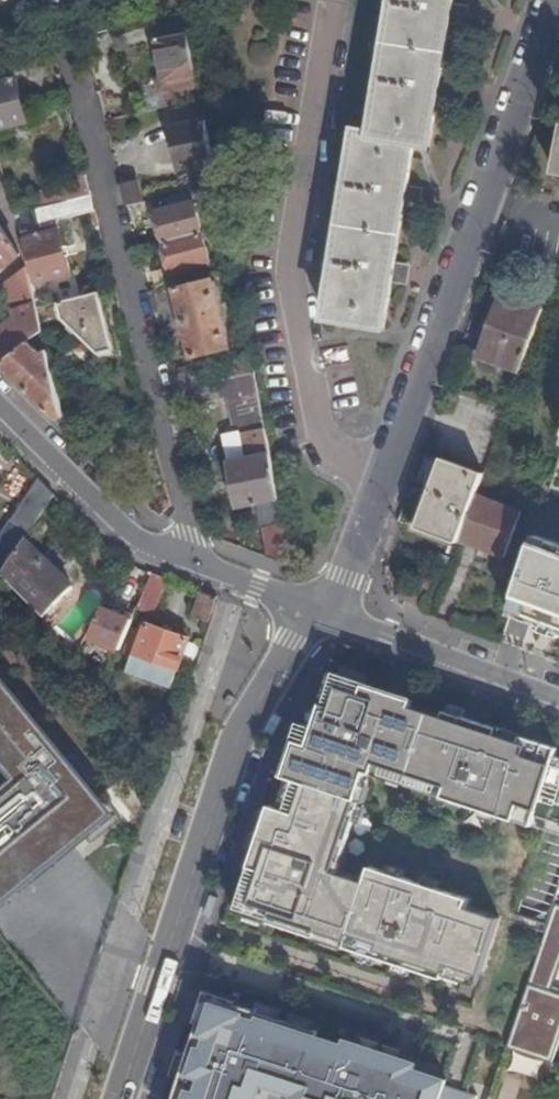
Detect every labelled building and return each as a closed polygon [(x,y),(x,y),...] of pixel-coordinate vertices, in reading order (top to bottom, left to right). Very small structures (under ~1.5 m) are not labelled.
[(450,29),(451,21),(455,3),(455,0),(397,0),(394,16),(378,116),(375,136),(366,135),(358,134),(328,320),(385,329),(393,281),(393,279),(396,262),(405,204),(408,186),(415,143),(431,146),(434,129),(439,97),(442,81),(450,29)] [(465,4),(455,3),(451,21),(462,23),(465,4)] [(165,81),(197,74),(185,10),(158,17),(152,18),(158,39),(157,39),(165,81)] [(27,120),(16,78),(0,82),(0,127),(27,120)] [(442,81),(439,97),(449,99),(452,82),(442,81)] [(214,160),(206,120),(173,127),(181,167),(214,160)] [(90,193),(85,173),(60,179),(61,185),(35,192),(38,207),(90,193)] [(122,185),(127,205),(142,201),(137,181),(122,185)] [(419,188),(408,186),(405,204),(416,206),(419,188)] [(90,193),(38,207),(37,207),(42,226),(56,222),(56,219),(94,209),(90,193)] [(158,212),(165,241),(202,232),(195,203),(158,212)] [(19,254),(0,226),(0,268),(19,254)] [(70,272),(59,230),(31,237),(29,229),(23,231),(36,281),(70,272)] [(202,232),(165,241),(172,271),(209,261),(202,232)] [(407,264),(396,262),(393,279),(393,281),(404,282),(407,264)] [(27,271),(3,286),(17,320),(9,322),(0,330),(0,362),(1,362),(42,330),(42,326),(36,306),(27,271)] [(232,347),(214,278),(177,288),(195,357),(232,347)] [(98,292),(60,301),(64,319),(100,354),(114,350),(98,292)] [(521,370),(543,309),(502,293),(480,354),(521,370)] [(42,330),(1,362),(3,366),(57,418),(64,413),(47,349),(39,351),(33,344),(45,341),(42,330)] [(267,557),(292,567),(251,355),(172,375),(180,409),(228,397),(236,434),(243,432),(248,457),(230,461),(238,507),(257,503),(267,557)] [(225,436),(230,461),(248,457),(243,432),(236,434),(225,436)] [(419,523),(459,539),(477,493),(481,481),(484,470),(444,455),(419,523)] [(55,494),(39,478),(12,519),(19,523),(5,543),(16,551),(24,539),(55,494)] [(477,493),(459,539),(506,557),(523,511),(477,493)] [(536,532),(511,610),(535,620),(534,624),(557,633),(558,629),(558,541),(536,532)] [(16,551),(2,572),(46,614),(73,586),(24,539),(16,551)] [(2,572),(16,551),(5,543),(0,551),(0,569),(2,572)] [(164,577),(152,572),(137,609),(150,614),(164,577)] [(70,638),(103,598),(81,580),(48,620),(70,638)] [(133,618),(102,606),(89,636),(120,649),(133,618)] [(188,639),(146,623),(136,653),(133,652),(127,670),(171,686),(188,639)] [(55,821),(65,833),(106,799),(0,671),(0,754),(38,800),(0,831),(0,867),(55,821)] [(318,936),(320,929),(349,939),(347,946),(444,977),(449,962),(483,973),(501,916),(470,906),(473,897),(373,865),(368,880),(339,871),(362,799),(359,799),(368,770),(376,773),(380,763),(411,773),(408,784),(558,832),(558,756),(557,755),(558,750),(558,747),(524,736),(522,742),(498,734),(500,727),(484,722),(482,726),(465,720),(466,717),(447,711),(446,716),(414,706),(417,700),(369,684),(367,691),(341,682),(333,705),(327,703),(318,732),(317,731),(313,744),(301,740),(289,776),(292,777),(283,807),(274,804),(266,831),(269,832),(263,850),(260,849),(254,866),(260,868),(248,906),(273,914),(271,920),(318,936)] [(0,867),(0,911),(118,813),(106,799),(65,833),(55,821),(0,867)] [(513,1047),(556,1059),(558,1047),(558,992),(554,991),(558,974),(558,905),(554,903),(513,1047)] [(449,1085),(417,1075),(420,1067),(350,1044),(347,1053),(212,1009),(183,1098),(445,1098),(449,1085)]
